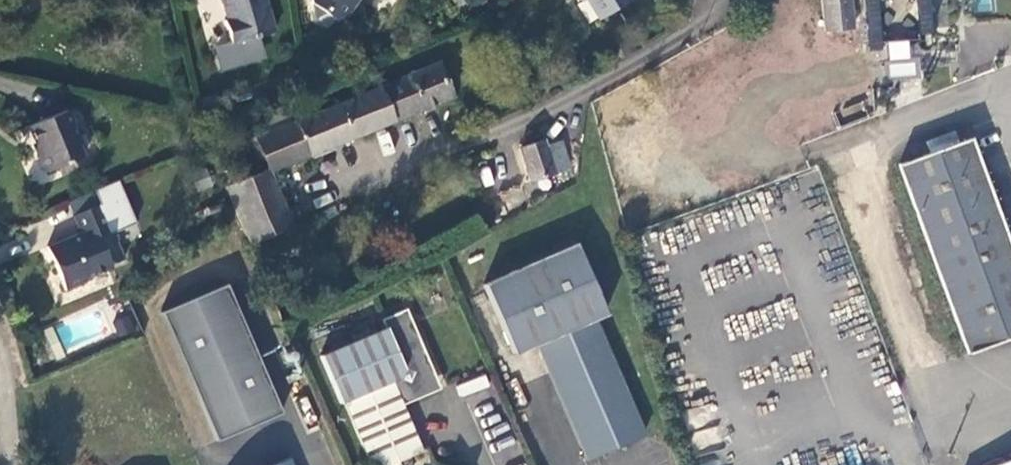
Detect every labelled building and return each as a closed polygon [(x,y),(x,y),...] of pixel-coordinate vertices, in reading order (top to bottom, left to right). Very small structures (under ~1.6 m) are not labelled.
[(266,0),(221,0),(227,20),(225,21),(232,45),(276,32),(266,0)] [(312,2),(314,4),(317,19),(327,27),(334,18),(335,19),(346,17),(358,0),(311,0),(312,2)] [(597,19),(627,0),(585,0),(597,19)] [(853,30),(850,0),(822,0),(825,33),(853,30)] [(885,40),(882,0),(867,0),(871,48),(885,47),(886,60),(913,58),(912,38),(885,40)] [(921,33),(936,32),(933,0),(918,0),(921,33)] [(973,11),(990,11),(990,0),(974,0),(973,11)] [(391,121),(453,96),(439,62),(378,88),(391,121)] [(391,121),(378,88),(241,144),(249,164),(262,158),(267,170),(268,172),(269,172),(391,121)] [(47,172),(83,157),(84,157),(74,131),(75,124),(69,109),(29,126),(39,152),(37,158),(41,169),(47,172)] [(1010,339),(1010,247),(971,138),(900,164),(969,354),(1010,339)] [(570,167),(561,141),(546,146),(544,140),(520,148),(531,182),(538,180),(537,184),(539,189),(542,190),(547,191),(551,188),(553,183),(552,178),(549,176),(570,167)] [(249,243),(291,226),(269,172),(268,172),(267,170),(225,187),(239,219),(249,243)] [(44,213),(55,240),(78,230),(67,203),(44,213)] [(113,232),(105,211),(101,203),(73,215),(82,234),(60,243),(59,241),(47,246),(65,289),(85,281),(88,280),(87,277),(111,267),(99,238),(113,232)] [(118,205),(105,211),(113,232),(127,226),(118,205)] [(606,314),(576,245),(484,284),(514,354),(537,344),(587,461),(644,436),(594,319),(606,314)] [(228,284),(162,312),(216,438),(281,411),(228,284)] [(101,305),(41,330),(53,358),(112,333),(101,305)] [(440,390),(406,310),(381,320),(385,329),(320,357),(341,405),(344,403),(371,464),(392,464),(399,462),(422,452),(403,406),(440,390)] [(131,312),(112,319),(118,336),(137,330),(131,312)] [(271,464),(295,464),(291,457),(271,464)]
